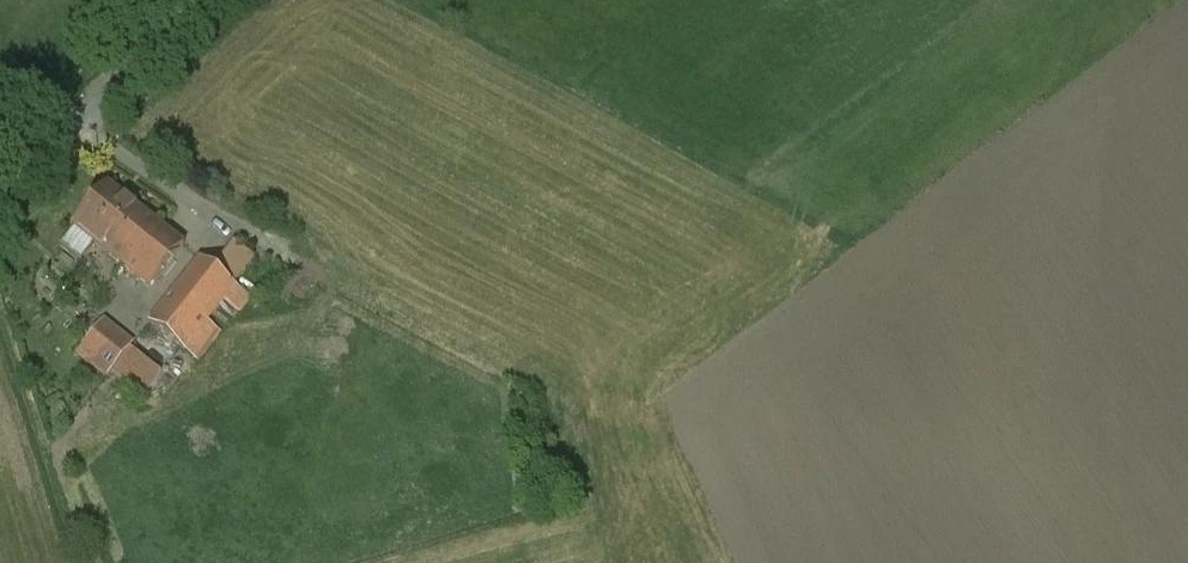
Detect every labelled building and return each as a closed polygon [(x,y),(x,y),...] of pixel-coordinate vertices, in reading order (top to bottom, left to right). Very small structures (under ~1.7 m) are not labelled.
[(184,245),(113,188),(78,232),(149,289),(184,245)] [(238,285),(201,259),(149,323),(196,360),(218,329),(207,322),(238,285)] [(104,322),(76,356),(105,380),(133,346),(104,322)]
